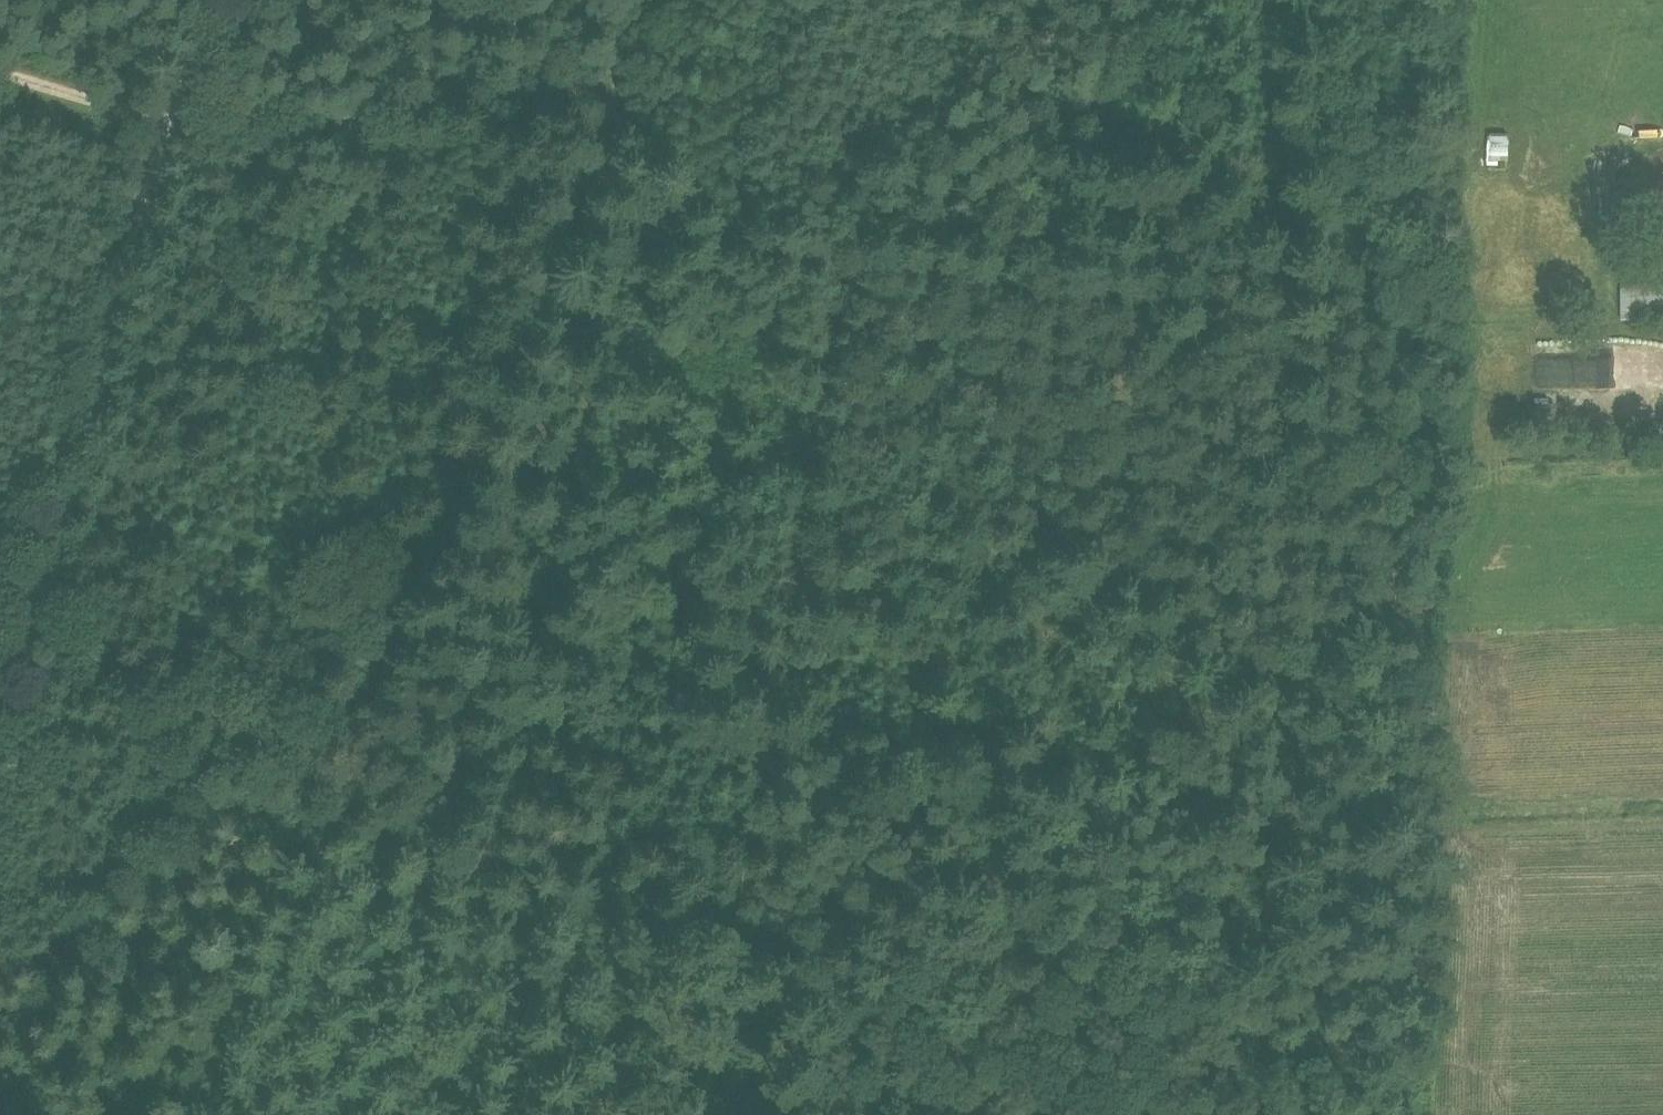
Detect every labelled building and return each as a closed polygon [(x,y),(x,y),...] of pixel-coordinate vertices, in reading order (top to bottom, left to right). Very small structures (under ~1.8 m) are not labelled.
[(1508,170),(1508,132),(1487,133),(1486,171),(1508,170)] [(1621,227),(1620,227),(1621,320),(1662,319),(1662,178),(1621,179),(1621,227)] [(1582,341),(1606,340),(1605,329),(1582,330),(1582,341)]
